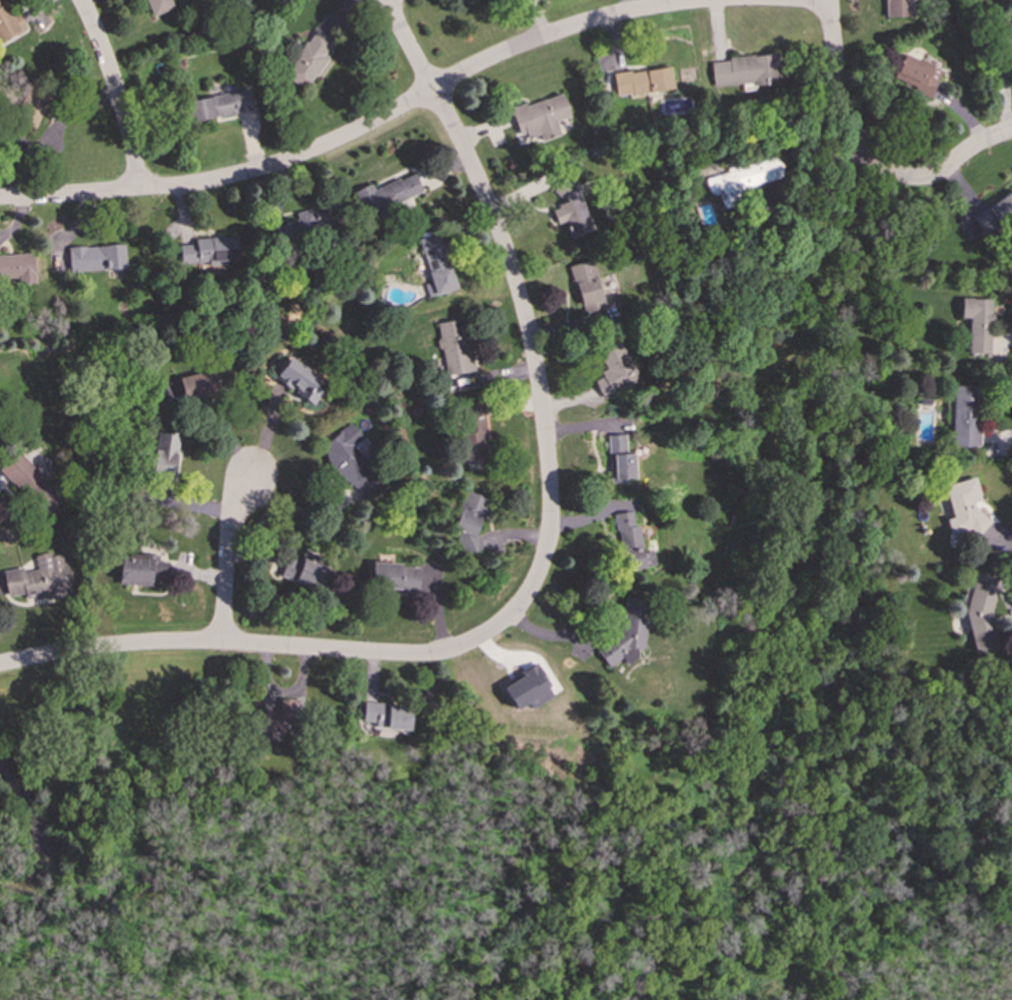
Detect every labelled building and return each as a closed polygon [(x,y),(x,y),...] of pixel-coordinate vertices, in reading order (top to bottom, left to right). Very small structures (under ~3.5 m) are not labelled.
[(7,0),(0,0),(0,44),(24,30),(7,0)] [(152,16),(171,8),(168,0),(145,0),(152,16)] [(912,16),(912,0),(885,0),(885,16),(912,16)] [(332,40),(313,29),(284,76),(306,90),(327,56),(324,54),(332,40)] [(997,46),(1011,67),(1011,35),(997,46)] [(941,70),(903,53),(893,79),(931,95),(941,70)] [(710,59),(712,86),(778,81),(776,54),(710,59)] [(613,73),(615,96),(672,90),(670,67),(613,73)] [(16,122),(37,128),(48,91),(27,85),(16,122)] [(188,122),(252,110),(248,89),(185,100),(188,122)] [(569,117),(562,93),(510,108),(518,135),(525,133),(528,143),(558,135),(555,121),(569,117)] [(780,178),(775,156),(725,169),(726,172),(704,178),(708,195),(716,193),(720,208),(735,204),(731,191),(780,178)] [(423,194),(414,172),(372,189),(370,184),(354,190),(365,218),(423,194)] [(591,229),(571,178),(553,185),(561,204),(550,209),(555,224),(564,221),(570,237),(591,229)] [(973,213),(982,230),(1011,215),(1011,193),(973,213)] [(267,229),(274,248),(332,229),(324,205),(295,214),(297,219),(267,229)] [(418,239),(431,281),(424,283),(428,297),(456,289),(439,233),(418,239)] [(178,245),(179,263),(237,260),(236,236),(194,238),(194,244),(178,245)] [(124,268),(123,245),(67,247),(67,271),(124,268)] [(0,254),(0,278),(17,277),(17,284),(34,283),(33,253),(0,254)] [(569,266),(582,314),(605,308),(591,259),(569,266)] [(991,299),(960,298),(959,317),(968,318),(967,353),(989,354),(991,299)] [(436,323),(446,375),(472,371),(463,318),(436,323)] [(607,371),(592,378),(602,397),(638,380),(618,341),(597,352),(607,371)] [(292,392),(313,405),(322,390),(315,385),(320,377),(288,357),(275,379),(293,390),(292,392)] [(181,402),(208,399),(205,373),(178,375),(181,402)] [(951,385),(950,446),(976,446),(976,385),(951,385)] [(465,459),(485,459),(484,402),(464,403),(465,459)] [(354,445),(363,438),(352,423),(319,447),(359,500),(382,483),(354,445)] [(178,434),(157,432),(152,477),(174,479),(178,434)] [(608,435),(609,483),(625,483),(625,478),(634,478),(633,453),(625,453),(625,434),(608,435)] [(62,497),(15,453),(0,469),(47,513),(62,497)] [(943,485),(951,517),(944,519),(950,541),(986,531),(978,502),(980,501),(974,477),(943,485)] [(473,553),(488,498),(464,491),(453,530),(461,533),(457,548),(473,553)] [(642,552),(638,524),(633,525),(631,511),(615,513),(623,571),(654,566),(652,550),(642,552)] [(2,570),(6,596),(23,594),(24,600),(71,594),(67,563),(62,564),(60,552),(34,556),(36,569),(22,571),(21,567),(2,570)] [(151,586),(151,580),(165,580),(166,561),(157,561),(157,558),(119,556),(117,584),(151,586)] [(319,589),(326,567),(302,560),(301,564),(283,559),(277,575),(319,589)] [(419,565),(370,563),(369,588),(418,590),(419,565)] [(972,653),(995,649),(996,642),(991,614),(999,577),(973,572),(965,611),(972,653)] [(601,660),(635,663),(636,649),(643,649),(647,600),(624,598),(621,633),(609,632),(608,643),(602,643),(601,660)] [(553,697),(538,665),(501,683),(514,710),(527,704),(530,709),(553,697)] [(249,730),(289,732),(291,699),(278,698),(278,711),(250,710),(249,730)] [(361,721),(373,722),(373,728),(409,729),(410,706),(362,704),(361,721)]
